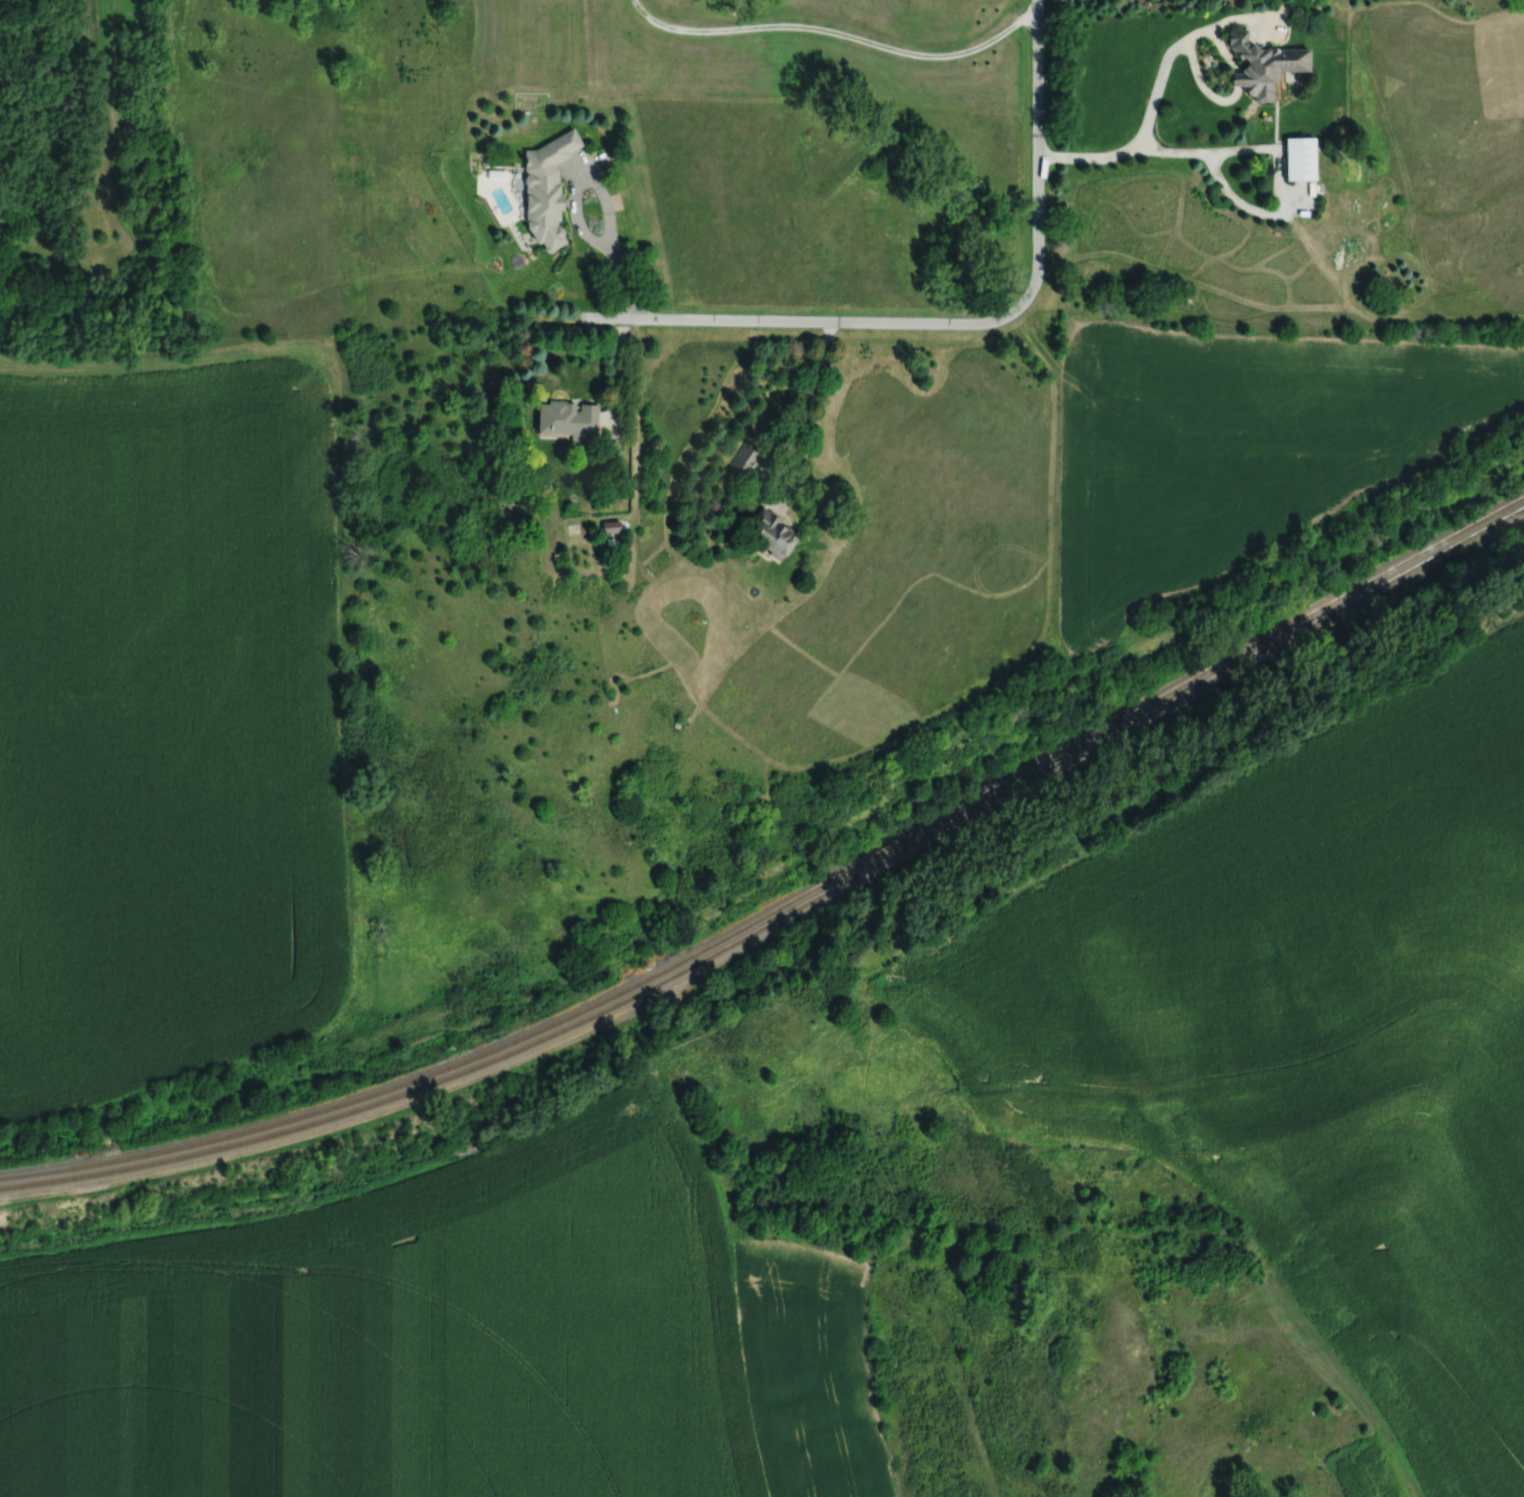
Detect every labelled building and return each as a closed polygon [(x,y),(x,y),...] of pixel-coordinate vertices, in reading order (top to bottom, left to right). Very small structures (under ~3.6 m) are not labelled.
[(1308,47),(1252,49),(1251,28),(1229,29),(1230,55),(1243,55),(1243,71),(1231,72),(1231,86),(1243,85),(1243,95),(1253,95),(1253,102),(1279,101),(1278,72),(1309,70),(1308,47)] [(524,149),(526,223),(536,243),(541,243),(546,251),(548,251),(566,242),(562,235),(562,233),(556,221),(559,219),(559,210),(562,208),(562,195),(558,187),(557,171),(553,162),(583,146),(573,127),(533,149),(524,149)] [(1315,179),(1314,137),(1285,138),(1285,179),(1315,179)] [(597,404),(577,403),(577,401),(547,400),(547,403),(538,403),(537,433),(571,434),(570,440),(581,441),(581,433),(597,434),(597,404)] [(729,468),(754,479),(765,455),(740,444),(729,468)]
